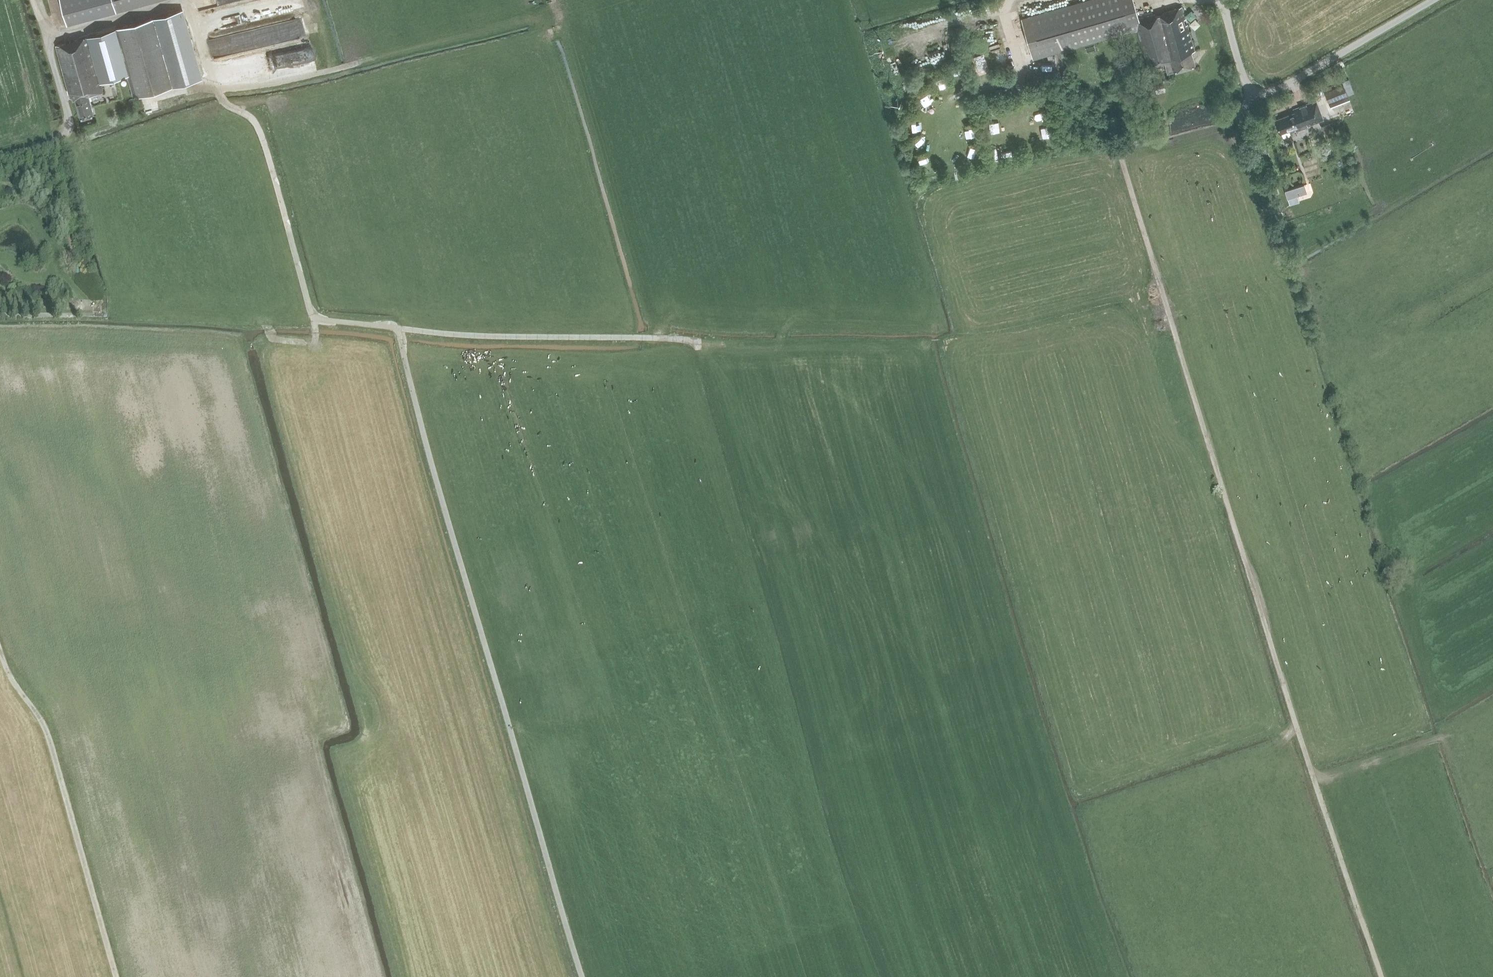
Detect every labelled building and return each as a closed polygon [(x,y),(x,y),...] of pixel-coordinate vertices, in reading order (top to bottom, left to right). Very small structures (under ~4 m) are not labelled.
[(66,20),(139,0),(60,0),(66,20)] [(1155,14),(1155,13),(1138,17),(1133,0),(1085,0),(1021,18),(1033,58),(1131,31),(1131,32),(1137,31),(1147,68),(1164,63),(1167,73),(1173,71),(1194,65),(1191,52),(1194,51),(1181,7),(1155,14)] [(183,9),(155,17),(116,28),(135,97),(202,78),(183,9)] [(128,74),(115,29),(88,36),(100,82),(128,74)] [(103,91),(100,82),(88,36),(56,44),(70,98),(72,97),(73,100),(75,99),(80,117),(93,114),(88,95),(103,91)] [(257,75),(316,68),(313,49),(255,56),(257,75)] [(976,55),(980,69),(989,66),(985,52),(976,55)] [(1347,95),(1343,84),(1324,92),(1328,103),(1347,95)] [(1290,134),(1288,130),(1295,128),(1296,130),(1323,120),(1315,101),(1293,109),(1294,112),(1275,120),(1280,133),(1281,133),(1283,137),(1284,138),(1289,136),(1290,134)] [(1333,135),(1329,122),(1321,124),(1324,134),(1321,135),(1322,139),(1333,135)]
